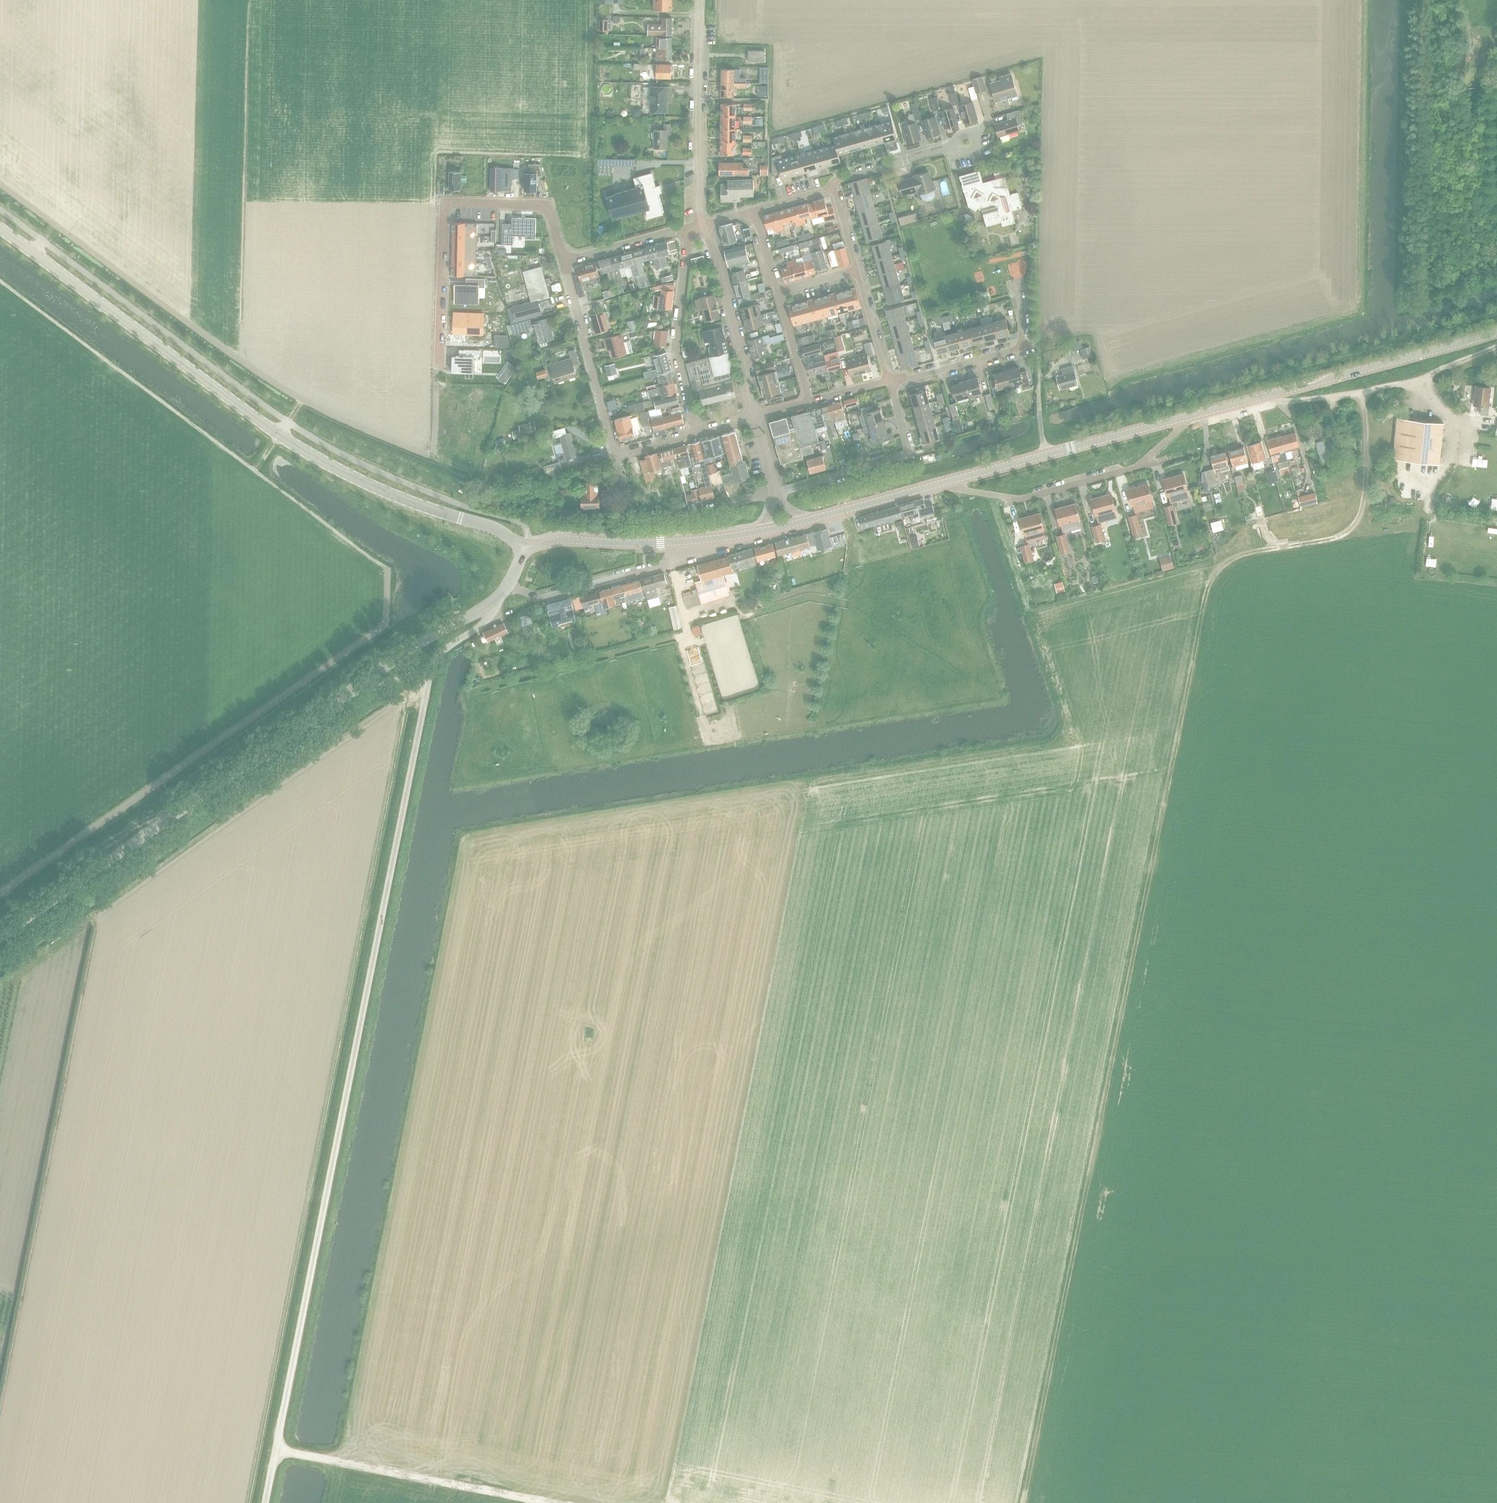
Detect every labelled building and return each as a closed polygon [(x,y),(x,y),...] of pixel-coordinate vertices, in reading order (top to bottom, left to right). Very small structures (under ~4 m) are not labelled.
[(654,9),(672,10),(672,0),(654,0),(654,9)] [(648,35),(655,35),(672,35),(672,17),(662,17),(662,24),(648,24),(648,35)] [(611,30),(611,19),(599,19),(599,30),(611,30)] [(656,47),(672,48),(672,37),(656,37),(656,47)] [(671,59),(672,48),(656,47),(656,57),(654,56),(654,59),(671,59)] [(748,61),(764,61),(764,51),(749,50),(748,61)] [(671,64),(648,63),(645,63),(634,63),(634,69),(650,69),(650,77),(671,77),(671,64)] [(734,80),(734,69),(722,69),(722,82),(746,82),(746,78),(740,77),(740,80),(734,80)] [(1000,80),(990,83),(995,101),(1008,97),(1009,101),(1018,98),(1011,74),(999,77),(1000,80)] [(972,79),(974,86),(976,93),(986,90),(982,76),(972,79)] [(746,88),(746,82),(722,82),(722,95),(734,96),(734,85),(737,85),(737,88),(746,88)] [(758,85),(758,96),(767,96),(767,85),(758,85)] [(671,96),(671,87),(651,86),(651,111),(668,112),(668,96),(671,96)] [(978,98),(976,93),(974,86),(968,88),(972,100),(978,98)] [(955,91),(949,93),(953,105),(958,104),(955,91)] [(936,97),(930,99),(933,111),(939,109),(936,97)] [(916,122),(915,120),(921,118),(917,102),(911,104),(913,113),(909,114),(907,117),(910,124),(902,126),(907,143),(921,139),(916,122)] [(972,102),(959,106),(964,123),(977,119),(972,102)] [(721,116),(736,116),(736,103),(721,103),(721,116)] [(954,107),(940,111),(945,128),(958,124),(954,107)] [(1010,138),(1009,134),(1019,131),(1017,124),(1023,123),(1019,110),(1006,114),(1008,120),(994,124),(998,137),(1000,136),(1001,142),(1009,140),(1010,138)] [(735,128),(736,116),(721,116),(721,128),(735,128)] [(935,116),(922,120),(927,137),(933,135),(934,137),(938,136),(939,134),(940,133),(935,116)] [(622,124),(619,118),(613,120),(616,127),(622,124)] [(880,124),(885,141),(896,138),(892,121),(880,124)] [(664,130),(654,129),(654,148),(668,149),(668,134),(670,134),(671,124),(664,124),(664,130)] [(873,145),(885,141),(880,124),(868,127),(873,145)] [(861,148),(873,145),(868,127),(857,130),(861,148)] [(735,141),(735,128),(721,128),(721,141),(735,141)] [(850,151),(861,148),(857,130),(845,134),(850,151)] [(838,154),(839,154),(850,151),(845,134),(833,137),(835,145),(836,144),(838,154)] [(735,154),(735,141),(721,141),(720,154),(735,154)] [(839,154),(838,154),(836,144),(835,145),(824,148),(829,165),(841,162),(839,154)] [(817,168),(829,165),(824,148),(812,151),(817,168)] [(806,172),(817,168),(812,151),(801,154),(806,172)] [(794,175),(806,172),(801,154),(789,157),(794,175)] [(789,157),(782,159),(781,155),(772,157),(772,176),(781,173),(782,178),(794,175),(789,157)] [(749,175),(749,168),(743,168),(743,163),(734,163),(720,162),(720,174),(734,175),(749,175)] [(1013,163),(1003,166),(1005,173),(1015,170),(1013,163)] [(533,172),(525,172),(525,191),(526,191),(526,189),(536,189),(536,191),(537,191),(537,176),(543,176),(540,164),(533,164),(533,172)] [(501,168),(491,168),(491,190),(501,190),(511,190),(511,168),(501,168)] [(1010,194),(1003,168),(993,171),(996,179),(983,182),(980,171),(960,176),(968,206),(976,210),(977,208),(982,210),(986,225),(1001,221),(1002,226),(1015,222),(1012,210),(1022,207),(1017,192),(1010,194)] [(461,171),(449,171),(449,189),(461,190),(461,182),(461,175),(461,171)] [(935,193),(934,189),(935,189),(933,181),(931,181),(928,172),(922,174),(922,173),(914,175),(914,177),(899,181),(903,195),(918,191),(919,193),(920,193),(921,197),(924,199),(928,201),(931,200),(934,196),(935,193)] [(616,193),(607,196),(613,217),(622,216),(646,209),(648,218),(663,214),(657,194),(662,193),(660,185),(655,187),(651,173),(637,177),(639,186),(616,193)] [(854,197),(870,193),(868,184),(867,178),(866,178),(850,182),(854,197)] [(754,195),(754,189),(753,179),(728,180),(728,184),(721,184),(721,201),(740,201),(740,196),(754,195)] [(858,212),(874,207),(870,193),(854,197),(858,212)] [(814,201),(814,202),(818,217),(823,215),(825,221),(836,218),(833,206),(827,208),(824,198),(814,201)] [(814,202),(808,204),(811,216),(812,218),(818,217),(814,202)] [(807,203),(796,206),(802,225),(806,223),(805,218),(811,216),(808,204),(807,203)] [(796,206),(785,209),(789,223),(795,221),(797,226),(802,225),(796,206)] [(862,226),(879,222),(874,207),(858,212),(862,226)] [(785,209),(774,212),(779,231),(784,229),(783,224),(789,223),(785,209)] [(774,212),(763,215),(767,229),(773,227),(775,232),(779,231),(774,212)] [(963,223),(967,222),(974,220),(973,216),(967,213),(964,214),(960,215),(963,223)] [(905,216),(898,218),(901,225),(907,223),(905,216)] [(512,223),(502,223),(502,244),(512,244),(513,235),(525,235),(525,238),(536,238),(536,218),(512,218),(512,223)] [(477,223),(453,222),(453,235),(477,236),(477,223)] [(879,222),(862,226),(867,241),(883,237),(879,222)] [(732,223),(719,226),(724,244),(737,240),(734,231),(732,223)] [(834,224),(826,227),(828,233),(836,230),(835,229),(838,229),(837,227),(835,228),(834,224)] [(749,228),(743,229),(745,238),(751,237),(752,236),(750,227),(749,228)] [(477,236),(453,235),(453,249),(477,249),(477,236)] [(827,268),(820,244),(822,243),(820,237),(809,240),(811,246),(815,261),(812,262),(812,261),(811,261),(815,274),(816,273),(815,271),(827,268)] [(876,259),(892,255),(889,244),(893,243),(891,239),(886,240),(886,241),(872,245),(876,259)] [(809,240),(798,243),(800,249),(811,246),(809,240)] [(655,245),(662,270),(664,269),(664,267),(668,266),(665,255),(670,254),(669,250),(676,249),(674,241),(667,243),(667,242),(655,245)] [(660,270),(662,270),(655,245),(644,248),(648,260),(653,259),(656,269),(660,268),(660,270)] [(729,266),(730,266),(742,263),(749,261),(745,246),(725,250),(729,266)] [(832,268),(850,263),(845,246),(835,249),(827,251),(832,268)] [(641,262),(648,260),(644,248),(633,251),(640,276),(643,287),(652,285),(648,280),(646,272),(644,272),(641,262)] [(477,249),(453,249),(452,262),(476,263),(477,249)] [(643,287),(640,276),(633,251),(621,254),(625,267),(630,265),(633,276),(635,275),(638,286),(640,288),(643,288),(643,287)] [(619,268),(625,267),(621,254),(610,257),(617,282),(620,294),(625,293),(622,284),(623,283),(619,268)] [(880,274),(896,270),(892,255),(876,259),(880,274)] [(614,283),(617,282),(610,257),(599,261),(602,273),(608,271),(611,282),(614,281),(614,283)] [(800,278),(797,264),(795,259),(786,262),(788,267),(781,269),(785,282),(800,278)] [(796,259),(795,259),(797,264),(800,278),(807,276),(804,263),(804,262),(797,264),(796,259)] [(815,274),(811,261),(804,263),(807,276),(815,274)] [(476,263),(452,262),(452,275),(476,276),(476,263)] [(580,274),(574,276),(580,297),(586,295),(582,281),(599,277),(595,262),(577,267),(580,274)] [(734,282),(747,279),(742,263),(730,266),(731,272),(734,282)] [(526,304),(513,307),(515,317),(541,311),(538,300),(550,297),(546,284),(549,283),(550,281),(550,279),(548,278),(545,279),(541,266),(523,271),(531,302),(526,304)] [(884,289),(900,284),(896,270),(880,274),(884,289)] [(466,285),(455,285),(455,303),(479,303),(479,287),(485,287),(485,279),(466,278),(466,285)] [(737,298),(751,294),(747,279),(734,282),(733,282),(737,298)] [(674,291),(674,285),(675,282),(663,284),(650,287),(652,292),(662,289),(661,297),(655,297),(654,306),(672,309),(674,291)] [(900,284),(884,289),(888,304),(904,300),(900,284)] [(615,295),(613,288),(607,290),(609,297),(615,295)] [(849,311),(861,307),(856,288),(844,291),(849,311)] [(838,314),(849,311),(844,291),(833,294),(838,314)] [(720,318),(714,294),(700,298),(700,299),(695,300),(698,309),(702,308),(705,321),(720,318)] [(739,304),(755,299),(753,294),(751,294),(737,298),(739,304)] [(827,316),(838,314),(833,294),(822,297),(827,316)] [(816,319),(827,316),(822,297),(811,300),(816,319)] [(805,322),(816,319),(811,300),(800,303),(805,322)] [(743,319),(761,314),(758,303),(740,308),(743,319)] [(794,326),(805,322),(800,303),(788,306),(794,326)] [(890,325),(906,321),(902,306),(886,310),(890,325)] [(971,309),(959,312),(961,318),(972,315),(971,309)] [(591,314),(596,332),(608,329),(603,311),(591,314)] [(454,313),(454,332),(483,333),(483,314),(454,313)] [(761,314),(743,319),(746,329),(764,324),(761,314)] [(531,319),(511,324),(514,334),(530,329),(529,326),(532,325),(531,319)] [(550,319),(535,323),(540,342),(553,339),(550,326),(552,326),(550,319)] [(994,322),(998,337),(1010,334),(1006,319),(994,322)] [(635,320),(627,322),(628,331),(637,329),(635,320)] [(894,340),(910,335),(906,321),(890,325),(894,340)] [(781,322),(775,324),(777,333),(783,332),(781,322)] [(986,340),(998,337),(994,322),(982,325),(986,340)] [(974,344),(986,340),(982,325),(970,328),(974,344)] [(711,356),(729,352),(722,326),(702,331),(704,341),(709,339),(711,347),(708,347),(711,356)] [(828,337),(837,335),(835,328),(826,331),(828,337)] [(962,347),(974,344),(970,328),(958,332),(962,347)] [(655,330),(654,344),(666,345),(668,331),(655,330)] [(950,350),(962,347),(958,332),(946,335),(950,350)] [(766,344),(784,339),(783,333),(770,337),(769,334),(748,339),(753,358),(767,354),(765,347),(767,346),(766,344)] [(622,334),(604,338),(606,347),(609,346),(612,357),(627,353),(622,334)] [(838,351),(844,349),(841,335),(834,337),(838,351)] [(898,354),(914,350),(910,335),(894,340),(898,354)] [(937,353),(950,350),(946,335),(933,338),(937,353)] [(455,338),(455,346),(477,346),(478,339),(455,338)] [(497,339),(497,347),(511,347),(509,339),(497,339)] [(1092,356),(1090,346),(1082,348),(1080,340),(1071,343),(1073,351),(1080,349),(1083,359),(1092,356)] [(828,350),(836,348),(834,341),(826,344),(828,350)] [(856,355),(861,373),(871,370),(868,356),(873,354),(870,342),(864,344),(866,352),(856,355)] [(803,348),(805,356),(821,352),(819,344),(803,348)] [(453,356),(452,372),(474,372),(475,357),(479,357),(479,350),(463,350),(463,356),(459,356),(453,356)] [(570,357),(550,363),(555,380),(576,375),(573,364),(578,363),(575,350),(568,352),(570,357)] [(914,350),(898,354),(902,369),(918,365),(914,350)] [(825,360),(828,370),(842,366),(838,351),(837,351),(837,352),(824,355),(826,360),(825,360)] [(656,374),(671,370),(667,352),(643,358),(644,361),(654,359),(657,369),(655,370),(656,374)] [(690,380),(695,379),(699,392),(700,392),(703,404),(736,396),(734,387),(737,386),(729,352),(711,356),(691,361),(691,362),(686,363),(690,380)] [(1055,362),(1052,354),(1046,356),(1049,364),(1055,362)] [(851,376),(861,373),(856,355),(846,358),(851,376)] [(809,375),(828,370),(825,360),(814,363),(814,361),(806,363),(809,375)] [(755,366),(757,373),(775,369),(774,362),(755,366)] [(510,364),(499,379),(505,384),(516,368),(510,364)] [(1007,369),(1011,385),(1023,382),(1025,388),(1031,387),(1028,374),(1022,375),(1020,367),(1018,368),(1018,366),(1007,369)] [(1063,374),(1058,375),(1055,376),(1059,389),(1078,383),(1072,366),(1061,369),(1063,374)] [(538,379),(547,376),(545,369),(536,371),(538,379)] [(999,388),(1011,385),(1007,369),(996,372),(996,374),(995,374),(996,379),(990,380),(994,396),(1000,395),(999,388)] [(761,386),(779,381),(776,371),(758,376),(761,386)] [(657,386),(674,382),(671,372),(657,376),(659,383),(657,384),(657,386)] [(607,373),(600,375),(602,382),(609,380),(607,373)] [(929,375),(930,384),(944,382),(943,374),(929,375)] [(965,381),(970,396),(982,393),(978,377),(965,381)] [(436,380),(434,384),(449,389),(450,385),(436,380)] [(484,390),(487,384),(480,381),(477,387),(484,390)] [(779,381),(761,386),(763,397),(781,392),(779,381)] [(957,400),(970,396),(965,381),(953,384),(957,400)] [(675,384),(674,384),(674,382),(657,386),(655,387),(648,389),(651,400),(677,393),(675,384)] [(1490,387),(1475,385),(1473,406),(1488,407),(1490,387)] [(477,388),(475,394),(482,396),(484,391),(477,388)] [(914,407),(930,402),(926,390),(911,394),(914,407)] [(651,400),(643,402),(644,407),(655,404),(657,409),(660,408),(668,406),(679,403),(677,393),(651,400)] [(994,396),(992,396),(991,393),(985,395),(989,410),(994,408),(997,418),(999,417),(994,396)] [(784,401),(782,395),(769,399),(770,405),(784,401)] [(856,397),(844,401),(845,408),(858,404),(856,397)] [(617,408),(615,399),(607,401),(609,411),(617,408)] [(830,405),(835,422),(846,419),(841,402),(830,405)] [(917,418),(933,414),(930,402),(914,407),(917,418)] [(666,434),(665,428),(684,423),(679,403),(668,406),(671,415),(651,420),(655,437),(666,434)] [(963,430),(960,418),(955,403),(950,404),(954,420),(953,420),(957,432),(963,430)] [(835,423),(835,422),(830,405),(821,407),(826,424),(829,434),(834,433),(831,424),(835,423)] [(869,425),(884,421),(880,409),(874,410),(873,405),(861,408),(863,414),(866,413),(869,425)] [(817,426),(826,424),(821,407),(810,410),(816,432),(818,432),(817,426)] [(657,409),(649,411),(651,417),(662,414),(660,408),(657,409)] [(816,432),(810,410),(791,415),(791,416),(800,446),(803,455),(814,452),(812,447),(816,445),(815,442),(819,441),(816,432)] [(649,411),(640,413),(643,426),(650,425),(648,418),(651,417),(649,411)] [(920,430),(937,426),(933,414),(917,418),(920,430)] [(621,440),(635,436),(630,415),(615,419),(621,440)] [(803,455),(800,446),(791,416),(770,422),(782,464),(804,457),(803,455)] [(1439,464),(1443,423),(1397,418),(1393,459),(1439,464)] [(884,421),(869,425),(873,437),(869,438),(871,445),(883,441),(881,435),(887,434),(884,421)] [(530,426),(530,422),(519,425),(520,429),(512,431),(514,438),(536,432),(534,425),(530,426)] [(920,430),(924,442),(940,438),(937,426),(920,430)] [(722,435),(727,450),(739,447),(739,446),(735,431),(722,435)] [(1293,457),(1290,449),(1298,447),(1294,432),(1279,436),(1283,449),(1283,451),(1285,450),(1287,459),(1293,457)] [(1340,453),(1339,449),(1334,432),(1322,436),(1323,438),(1315,440),(1321,464),(1340,453)] [(558,436),(565,460),(578,457),(575,448),(574,449),(569,433),(558,436)] [(714,462),(712,456),(726,452),(721,435),(700,441),(706,464),(710,476),(711,482),(719,480),(714,462)] [(1283,451),(1283,449),(1279,436),(1266,439),(1270,455),(1271,455),(1273,462),(1279,461),(1279,463),(1278,463),(1279,469),(1280,469),(1281,475),(1290,473),(1288,466),(1286,455),(1279,457),(1278,454),(1280,453),(1280,452),(1283,451)] [(706,464),(700,441),(688,444),(690,448),(692,448),(694,457),(692,458),(694,464),(695,469),(703,467),(706,477),(710,476),(706,464)] [(1351,457),(1347,441),(1340,443),(1344,458),(1351,457)] [(1265,467),(1263,462),(1265,461),(1259,442),(1247,445),(1252,463),(1250,463),(1252,470),(1254,469),(1254,470),(1265,467)] [(678,468),(691,465),(686,445),(675,448),(677,457),(675,457),(678,468)] [(739,447),(727,450),(731,465),(743,461),(740,451),(739,447)] [(1247,467),(1246,462),(1242,447),(1228,450),(1233,469),(1236,468),(1236,470),(1247,467)] [(671,459),(675,457),(677,457),(675,448),(660,452),(660,455),(658,456),(661,468),(672,465),(671,459)] [(1209,491),(1208,487),(1217,484),(1213,473),(1228,469),(1223,452),(1209,456),(1212,468),(1203,471),(1206,480),(1202,481),(1205,492),(1209,491)] [(647,461),(641,463),(644,473),(647,484),(657,481),(654,470),(658,469),(659,473),(662,472),(657,453),(646,456),(647,461)] [(823,455),(807,459),(811,473),(826,468),(823,455)] [(743,461),(731,465),(732,472),(721,475),(724,484),(750,477),(745,460),(743,461)] [(544,466),(545,473),(562,468),(560,462),(544,466)] [(667,467),(662,469),(662,472),(664,478),(665,478),(670,495),(676,493),(672,475),(671,475),(671,473),(669,474),(667,467)] [(562,468),(545,473),(547,480),(564,476),(562,468)] [(1276,484),(1273,470),(1266,471),(1270,485),(1276,484)] [(1188,490),(1183,473),(1163,479),(1168,495),(1169,495),(1171,502),(1172,504),(1164,506),(1169,525),(1177,523),(1173,507),(1179,505),(1177,501),(1189,498),(1187,490),(1188,490)] [(1237,484),(1243,482),(1241,475),(1234,477),(1237,484)] [(1152,500),(1148,483),(1127,489),(1132,505),(1133,505),(1135,512),(1153,507),(1151,500),(1152,500)] [(699,488),(702,500),(715,497),(711,485),(699,488)] [(584,494),(581,494),(582,508),(584,508),(600,508),(609,508),(609,492),(599,493),(599,488),(583,488),(584,494)] [(698,488),(691,490),(692,493),(686,495),(688,504),(701,500),(698,488)] [(1314,492),(1298,497),(1301,507),(1317,503),(1314,492)] [(1095,515),(1096,514),(1098,522),(1116,517),(1114,510),(1115,510),(1111,493),(1091,498),(1095,515)] [(726,494),(716,497),(717,502),(728,499),(726,494)] [(932,502),(925,504),(924,499),(898,506),(901,517),(918,513),(919,517),(935,513),(932,502)] [(1080,519),(1076,503),(1055,508),(1060,525),(1061,525),(1063,532),(1081,527),(1079,520),(1080,519)] [(864,528),(901,517),(898,506),(883,510),(861,517),(864,528)] [(1044,529),(1040,513),(1020,518),(1024,535),(1026,534),(1028,542),(1045,537),(1043,529),(1044,529)] [(1136,514),(1128,516),(1133,534),(1141,532),(1136,514)] [(904,528),(902,520),(896,522),(898,530),(904,528)] [(1213,532),(1224,529),(1221,520),(1210,523),(1213,532)] [(1100,524),(1092,526),(1096,542),(1104,539),(1100,524)] [(827,528),(776,542),(779,554),(794,551),(795,555),(802,553),(801,549),(811,545),(817,544),(819,549),(832,545),(827,528)] [(1065,534),(1056,536),(1061,553),(1069,551),(1065,534)] [(917,535),(909,537),(912,548),(920,546),(917,535)] [(758,560),(776,555),(773,543),(755,548),(758,560)] [(1021,546),(1025,561),(1033,559),(1029,543),(1021,546)] [(752,549),(729,556),(732,567),(733,571),(734,571),(733,567),(756,561),(752,549)] [(1162,571),(1174,568),(1171,555),(1159,558),(1162,571)] [(1438,563),(1445,560),(1442,555),(1436,559),(1438,563)] [(699,592),(684,596),(687,608),(729,595),(723,574),(733,571),(732,567),(729,556),(698,564),(700,574),(702,580),(696,582),(699,592)] [(670,565),(658,566),(659,577),(670,576),(670,565)] [(659,596),(658,592),(653,576),(642,579),(647,599),(659,596)] [(644,596),(643,590),(640,580),(622,585),(625,595),(626,595),(627,601),(644,596)] [(1062,581),(1054,583),(1057,593),(1065,590),(1062,581)] [(626,601),(627,601),(626,595),(625,595),(622,585),(605,590),(599,591),(580,596),(583,608),(584,607),(585,611),(588,610),(587,607),(603,602),(604,608),(616,604),(626,601)] [(570,599),(548,605),(551,615),(554,625),(575,619),(572,609),(573,609),(570,599)] [(756,602),(748,604),(750,610),(758,608),(756,602)] [(682,628),(676,605),(668,607),(674,630),(682,628)] [(532,622),(529,614),(521,617),(523,625),(532,622)] [(507,632),(502,622),(482,632),(487,641),(507,632)]
